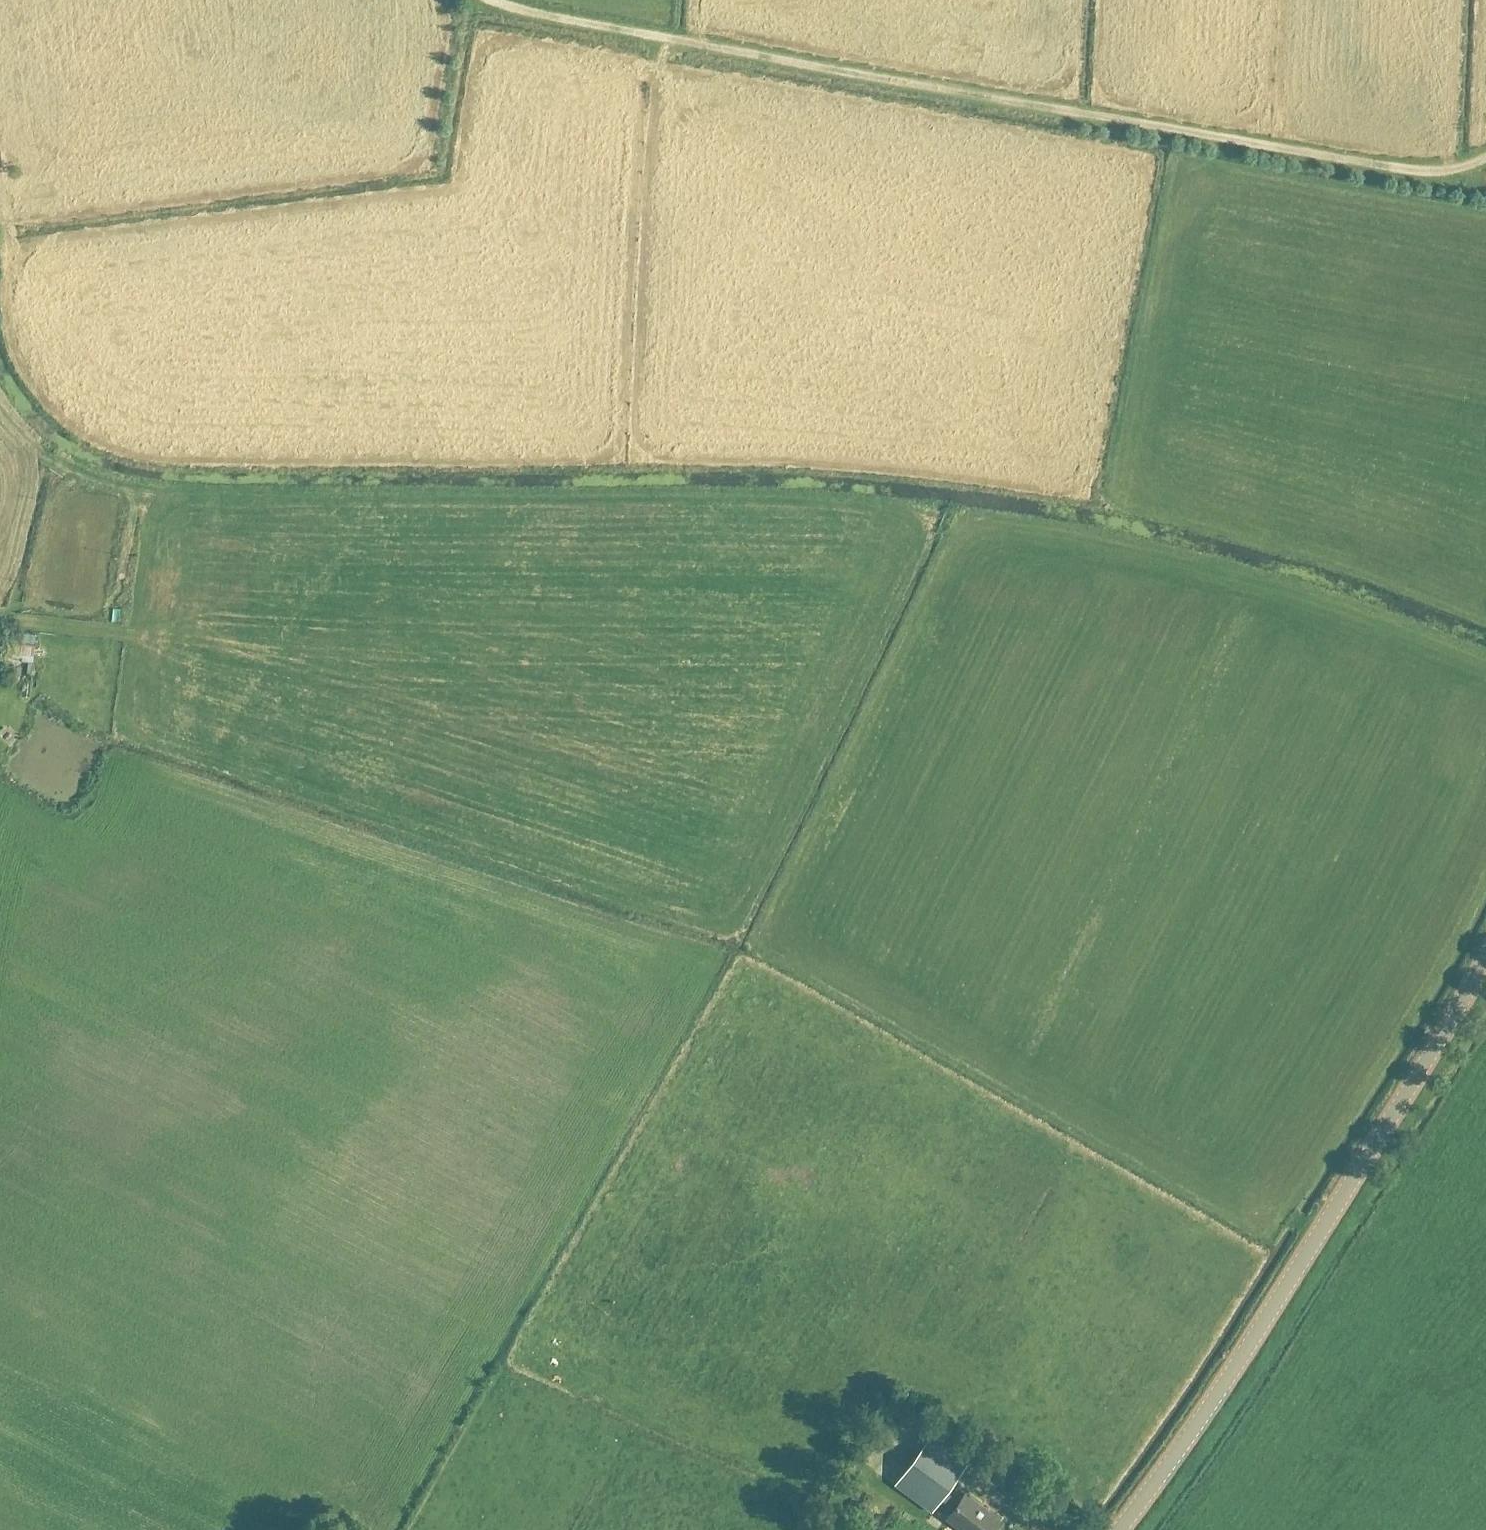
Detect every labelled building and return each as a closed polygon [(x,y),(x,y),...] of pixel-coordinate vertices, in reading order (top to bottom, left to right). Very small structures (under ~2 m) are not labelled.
[(10,687),(20,688),(21,668),(33,669),(34,650),(12,649),(10,687)] [(929,1436),(893,1486),(930,1513),(936,1505),(945,1493),(966,1463),(929,1436)] [(936,1505),(949,1514),(946,1519),(961,1529),(990,1529),(997,1520),(963,1495),(958,1503),(945,1493),(936,1505)]
